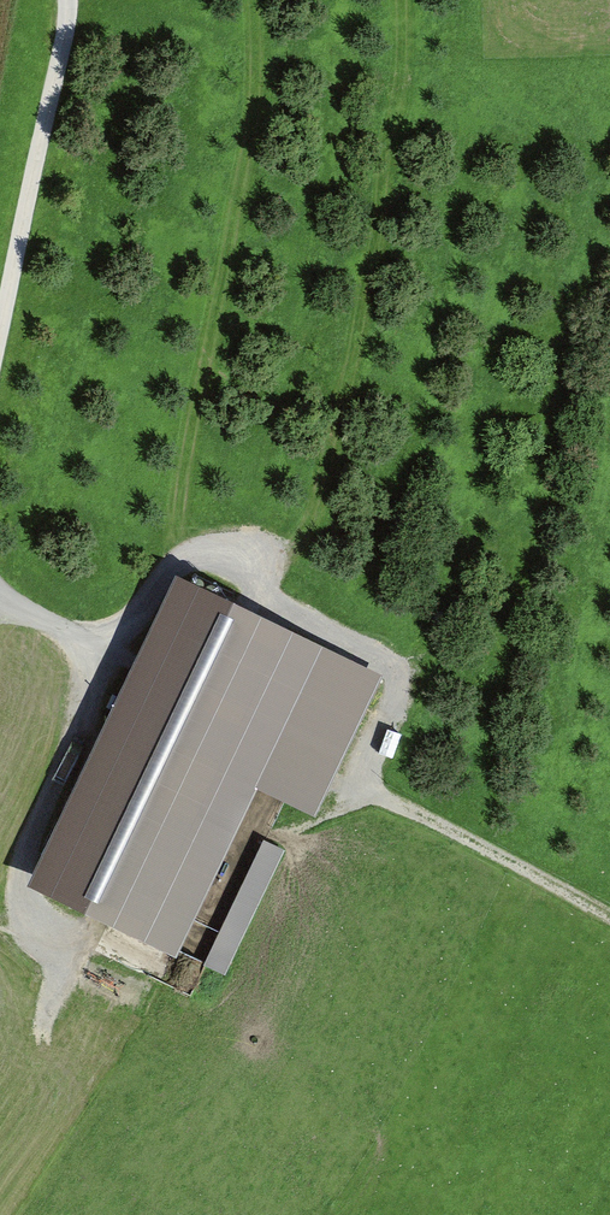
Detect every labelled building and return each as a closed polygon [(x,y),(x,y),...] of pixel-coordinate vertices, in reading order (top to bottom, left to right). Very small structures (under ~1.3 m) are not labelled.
[(368,670),(177,574),(28,871),(172,943),(252,785),(299,808),(368,670)] [(265,838),(208,963),(229,973),(287,848),(265,838)] [(188,950),(206,959),(251,869),(232,860),(215,894),(216,895),(188,950)]
